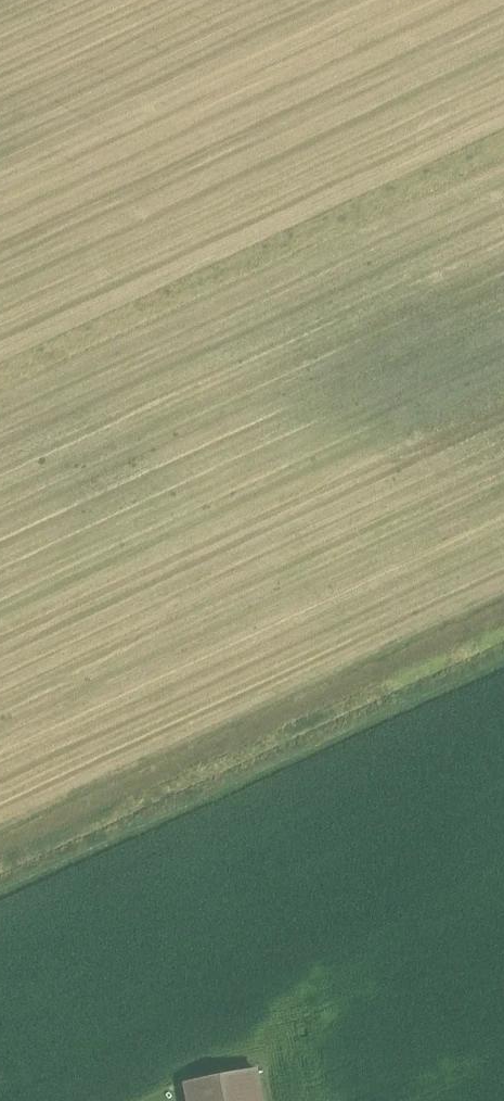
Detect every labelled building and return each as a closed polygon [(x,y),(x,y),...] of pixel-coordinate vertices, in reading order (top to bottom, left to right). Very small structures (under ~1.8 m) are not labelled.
[(256,1072),(180,1088),(182,1100),(262,1100),(256,1072)]
